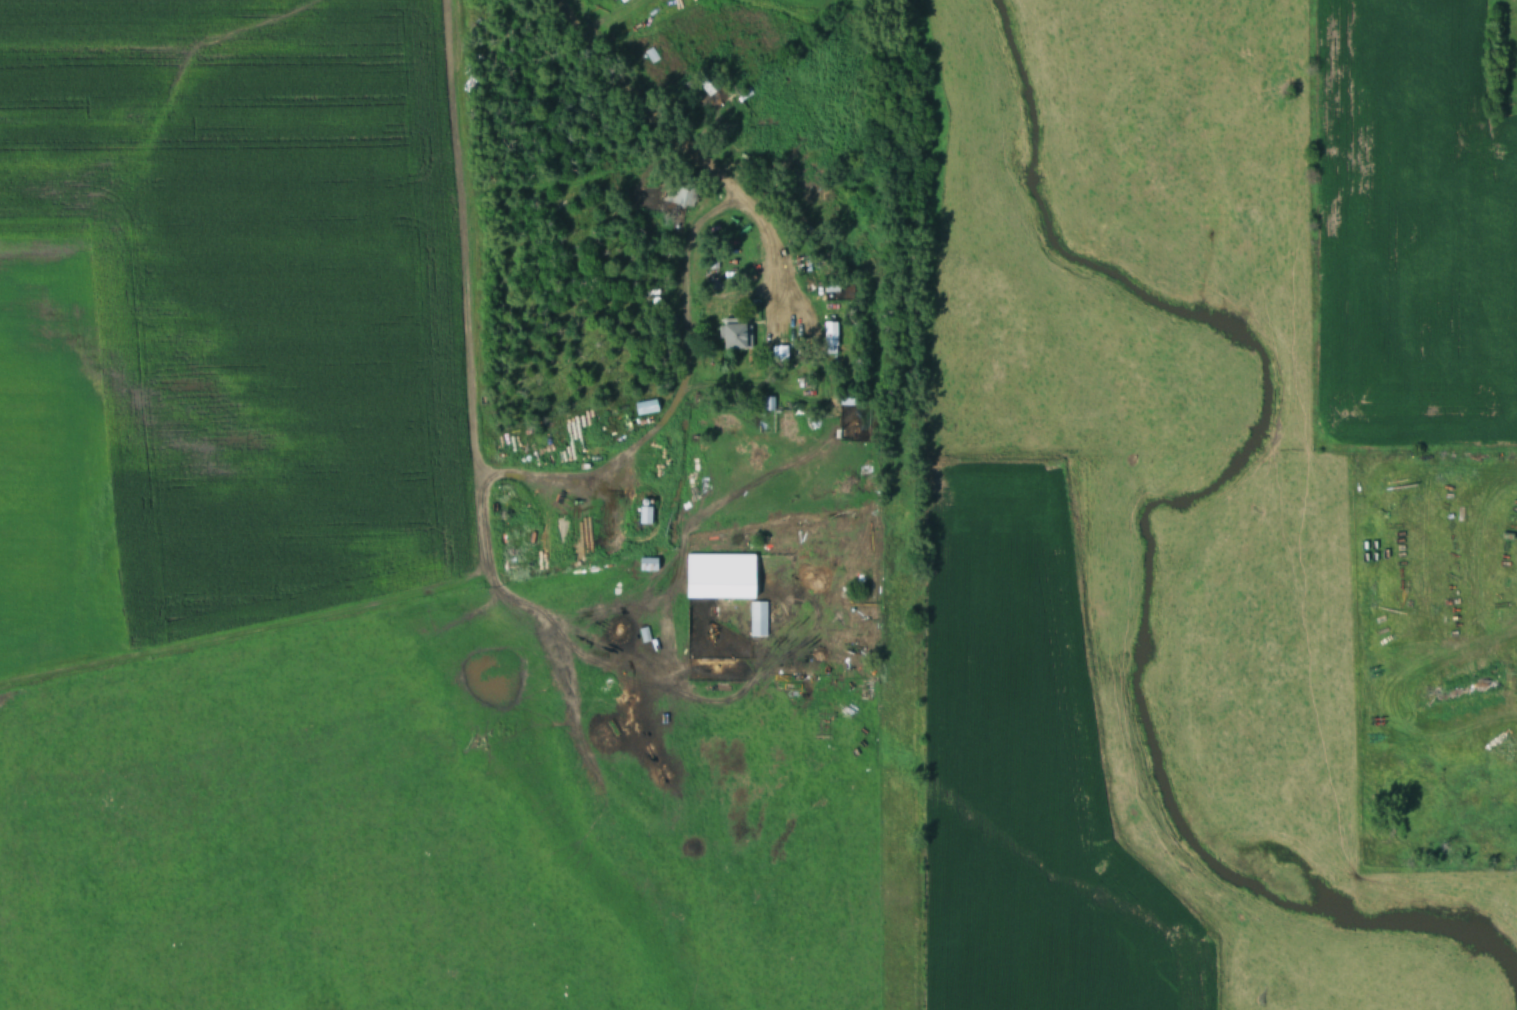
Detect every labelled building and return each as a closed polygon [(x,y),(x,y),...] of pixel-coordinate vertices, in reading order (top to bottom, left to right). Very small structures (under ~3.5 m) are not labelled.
[(692,74),(708,96),(720,86),(704,65),(692,74)] [(680,86),(692,102),(701,96),(689,80),(680,86)] [(719,349),(748,349),(748,319),(719,319),(719,349)] [(835,352),(835,322),(822,322),(822,352),(835,352)] [(855,391),(836,391),(836,405),(855,405),(855,391)] [(772,395),(749,395),(749,422),(772,422),(772,395)]
